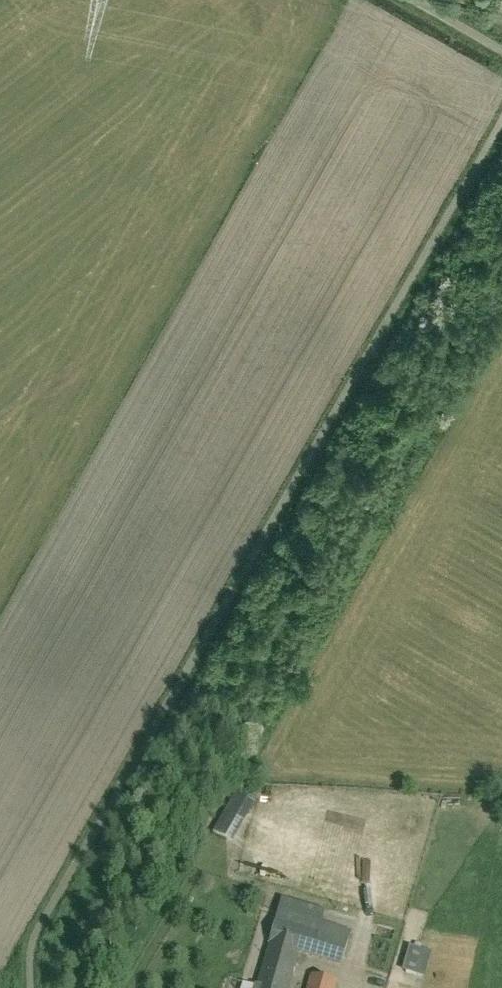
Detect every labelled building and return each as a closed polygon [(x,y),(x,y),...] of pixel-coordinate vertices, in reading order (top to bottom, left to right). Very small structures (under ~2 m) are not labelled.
[(246,796),(221,828),(236,840),(261,807),(246,796)] [(341,965),(351,932),(279,911),(256,987),(289,987),(299,953),(341,965)] [(428,952),(411,947),(404,972),(421,977),(428,952)] [(336,983),(311,976),(308,987),(335,987),(336,983)]
